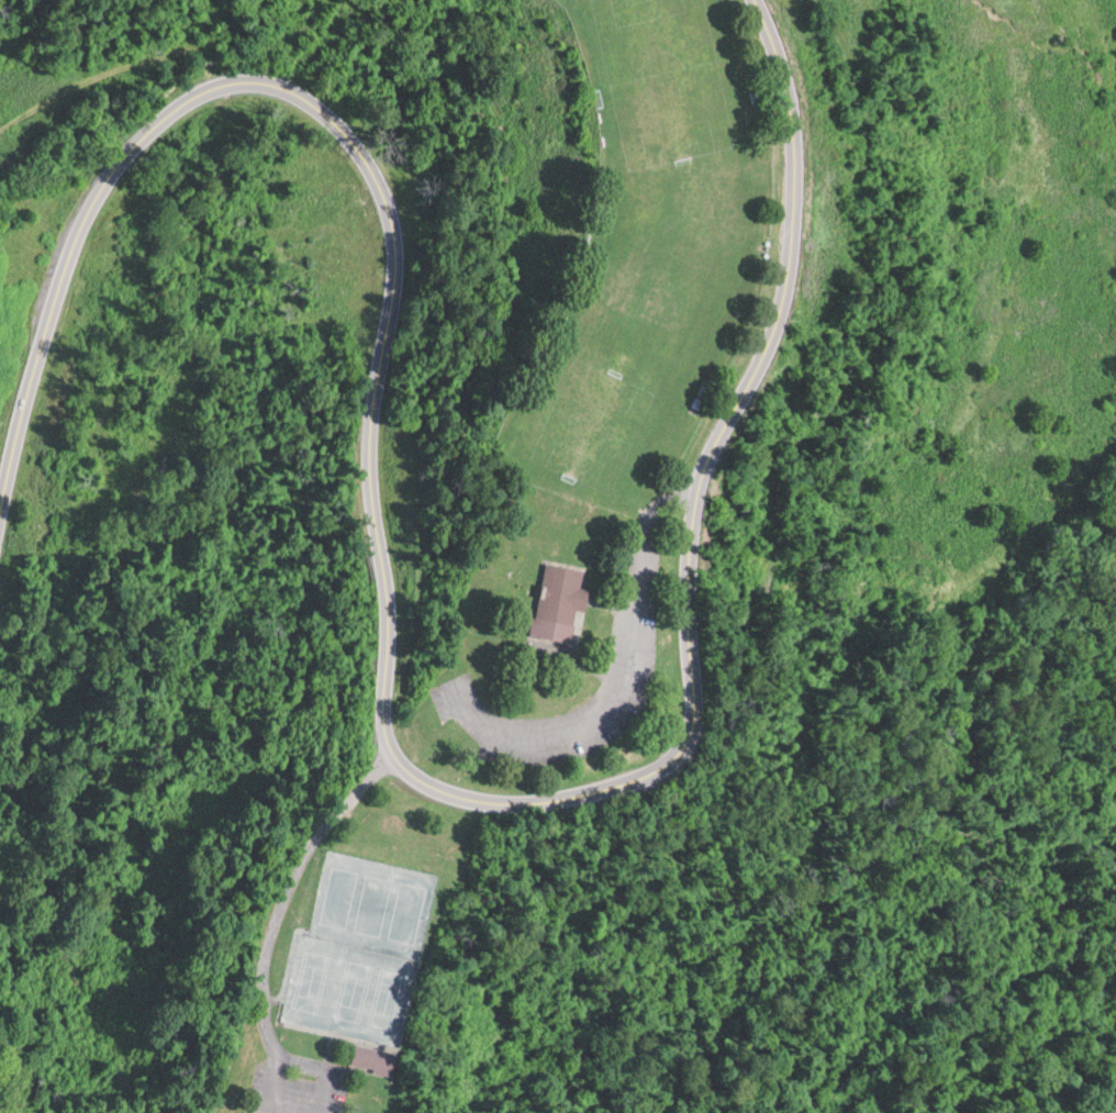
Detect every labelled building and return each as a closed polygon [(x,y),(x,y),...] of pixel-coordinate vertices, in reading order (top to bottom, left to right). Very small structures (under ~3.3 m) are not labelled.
[(546,559),(581,567),(567,647),(529,639),(546,559)] [(402,1050),(359,1044),(355,1066),(398,1073),(402,1050)]
